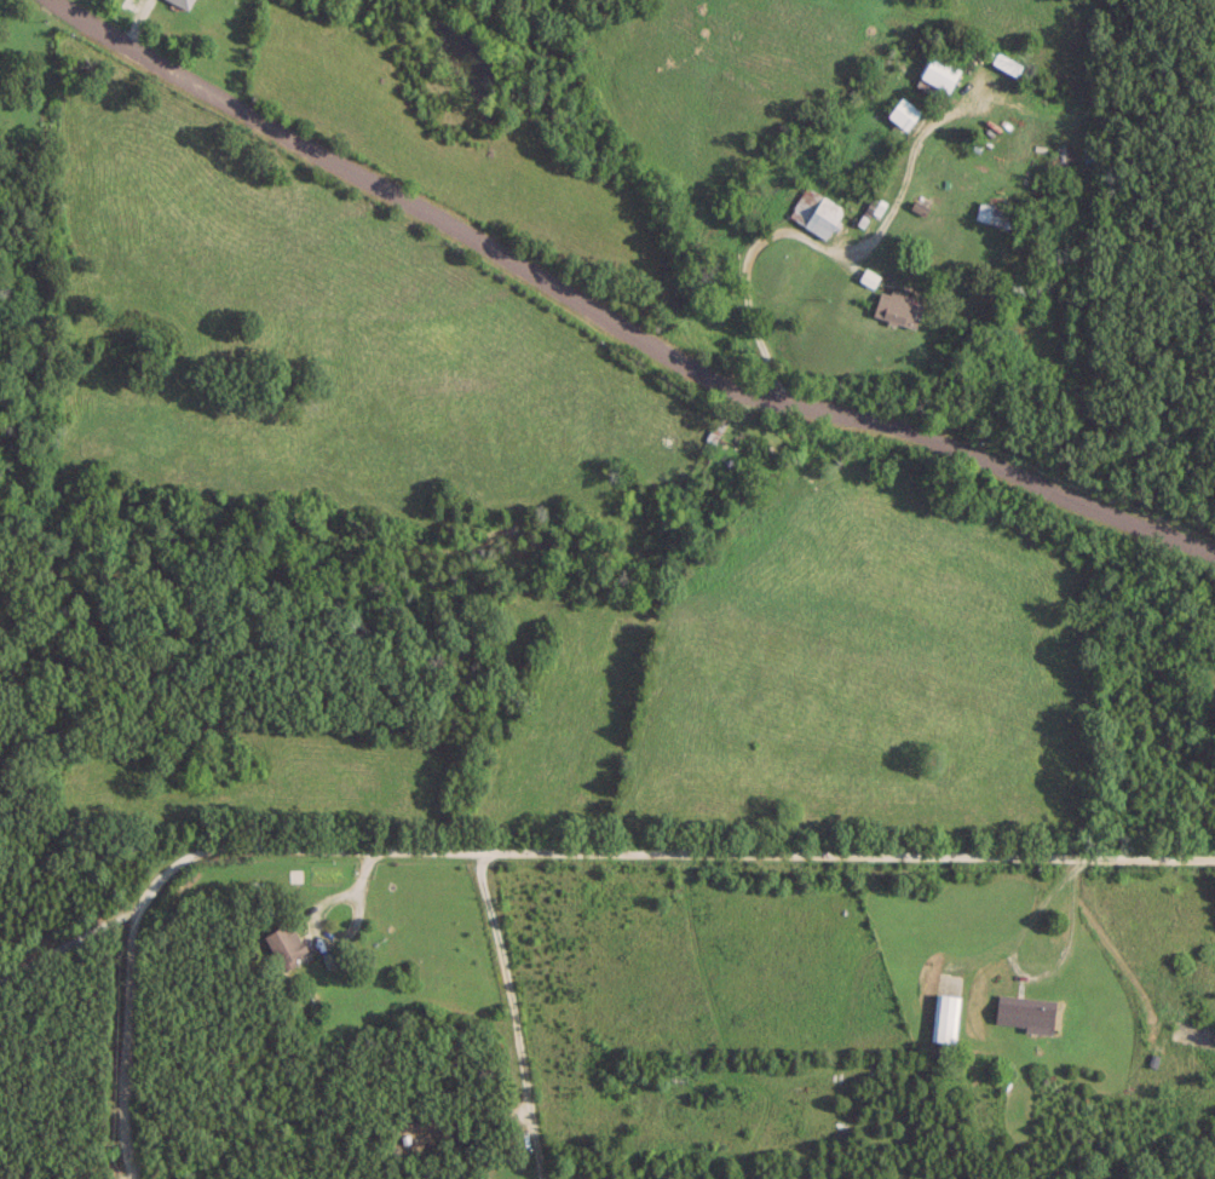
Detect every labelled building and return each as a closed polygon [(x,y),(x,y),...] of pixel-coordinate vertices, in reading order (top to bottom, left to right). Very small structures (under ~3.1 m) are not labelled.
[(185,9),(191,0),(170,0),(185,9)] [(920,80),(950,92),(963,59),(933,47),(920,80)] [(906,130),(920,111),(901,96),(886,115),(906,130)] [(787,218),(829,238),(844,207),(802,186),(787,218)] [(973,218),(1005,227),(1010,210),(978,200),(973,218)] [(881,287),(872,315),(913,328),(922,300),(881,287)] [(727,419),(718,413),(703,436),(712,442),(727,419)] [(261,939),(286,967),(308,948),(284,919),(261,939)] [(930,1038),(954,1040),(958,993),(934,991),(930,1038)] [(1051,1028),(1054,997),(997,992),(994,1023),(1051,1028)]
